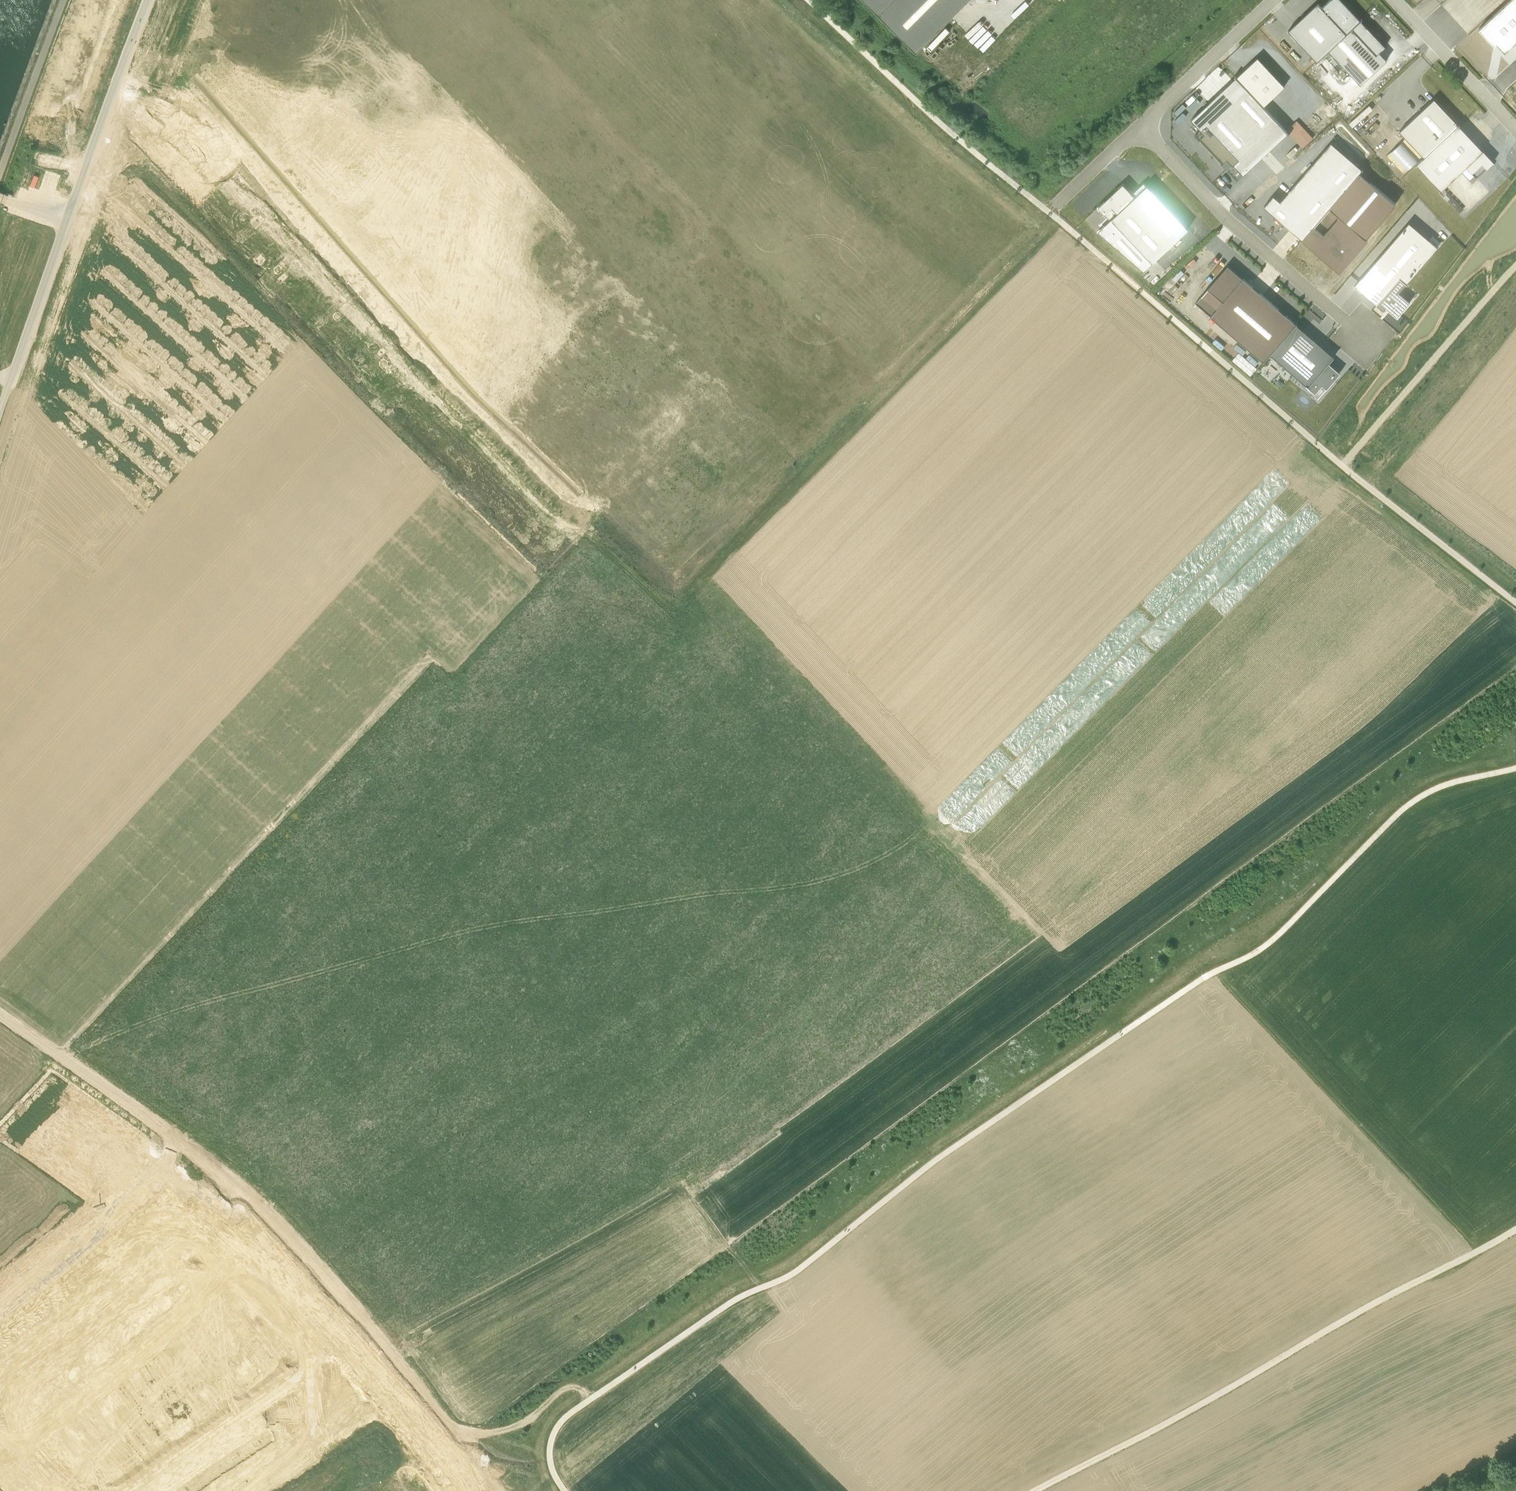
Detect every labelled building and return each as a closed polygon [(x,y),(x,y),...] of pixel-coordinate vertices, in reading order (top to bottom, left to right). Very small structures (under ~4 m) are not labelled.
[(967,0),(866,0),(916,50),(917,50),(967,0)] [(1360,19),(1342,0),(1328,0),(1321,7),(1317,2),(1288,30),(1317,60),(1360,19)] [(1478,28),(1493,45),(1496,43),(1504,52),(1515,41),(1515,0),(1509,0),(1478,28)] [(1385,46),(1360,19),(1329,49),(1329,50),(1360,84),(1387,59),(1379,51),(1385,46)] [(1257,57),(1236,77),(1235,75),(1234,75),(1236,77),(1263,106),(1284,85),(1257,57)] [(1288,132),(1263,106),(1236,77),(1191,119),(1200,129),(1194,135),(1227,170),(1233,164),(1243,174),(1288,132)] [(1424,156),(1459,123),(1458,124),(1434,98),(1399,130),(1424,156)] [(1304,146),(1315,136),(1298,118),(1287,128),(1304,146)] [(1476,177),(1493,161),(1483,151),(1483,150),(1459,124),(1460,123),(1459,123),(1417,163),(1441,189),(1461,170),(1469,179),(1474,175),(1476,177)] [(31,184),(37,185),(40,172),(34,171),(31,184)] [(1302,239),(1339,271),(1368,238),(1366,237),(1396,203),(1360,172),(1302,239)] [(1153,262),(1188,228),(1147,184),(1146,186),(1143,183),(1132,193),(1123,183),(1097,207),(1110,220),(1112,219),(1153,262)] [(1437,246),(1409,222),(1362,276),(1354,285),(1383,309),(1385,307),(1397,317),(1410,301),(1398,291),(1437,246)] [(1195,303),(1264,362),(1270,354),(1296,323),(1228,265),(1195,303)] [(1334,356),(1296,323),(1270,354),(1320,396),(1334,380),(1322,370),(1334,356)]
